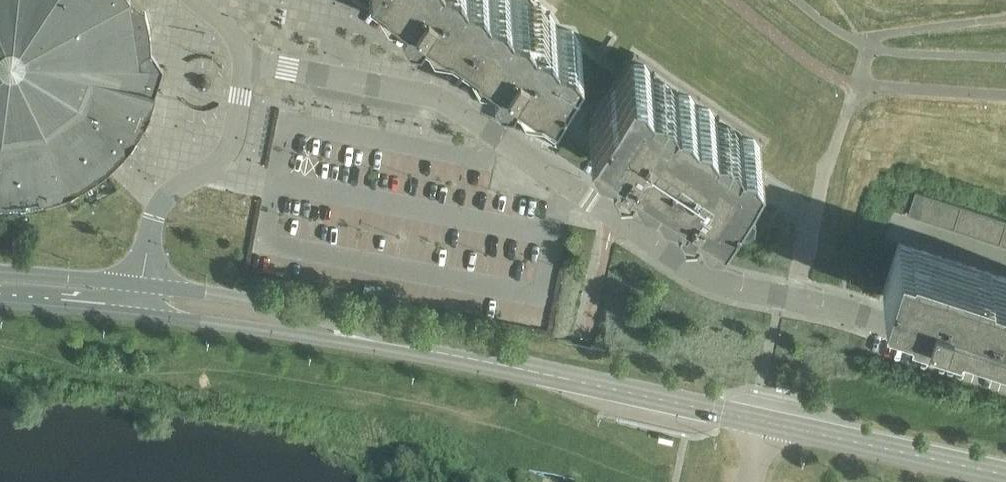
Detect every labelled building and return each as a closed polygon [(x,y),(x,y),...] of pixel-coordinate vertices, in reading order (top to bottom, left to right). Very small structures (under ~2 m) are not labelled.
[(8,202),(34,200),(59,194),(83,183),(105,169),(124,151),(140,129),(151,106),(156,90),(150,82),(149,82),(150,73),(151,67),(134,65),(134,64),(151,50),(150,30),(146,11),(132,6),(130,0),(0,0),(0,201),(8,202)] [(439,8),(441,6),(475,29),(479,35),(497,48),(492,55),(498,65),(510,68),(511,67),(526,77),(530,70),(534,73),(540,74),(554,83),(582,44),(581,43),(573,30),(558,28),(550,14),(535,12),(528,0),(428,0),(439,8)] [(592,113),(606,122),(603,126),(616,148),(629,150),(675,182),(681,192),(707,196),(709,193),(723,202),(765,140),(634,51),(592,113)] [(908,213),(919,217),(927,194),(915,190),(908,213)] [(919,217),(931,221),(938,198),(927,194),(919,217)] [(931,221),(942,224),(949,202),(938,198),(931,221)] [(942,224),(953,228),(961,205),(949,202),(942,224)] [(953,228),(965,232),(972,209),(961,205),(953,228)] [(965,232),(976,236),(984,213),(972,209),(965,232)] [(976,236),(988,239),(995,216),(984,213),(976,236)] [(999,243),(1005,222),(1005,220),(995,216),(988,239),(999,243)] [(898,242),(883,289),(925,303),(921,314),(940,320),(944,309),(1005,329),(1005,277),(898,242)]
